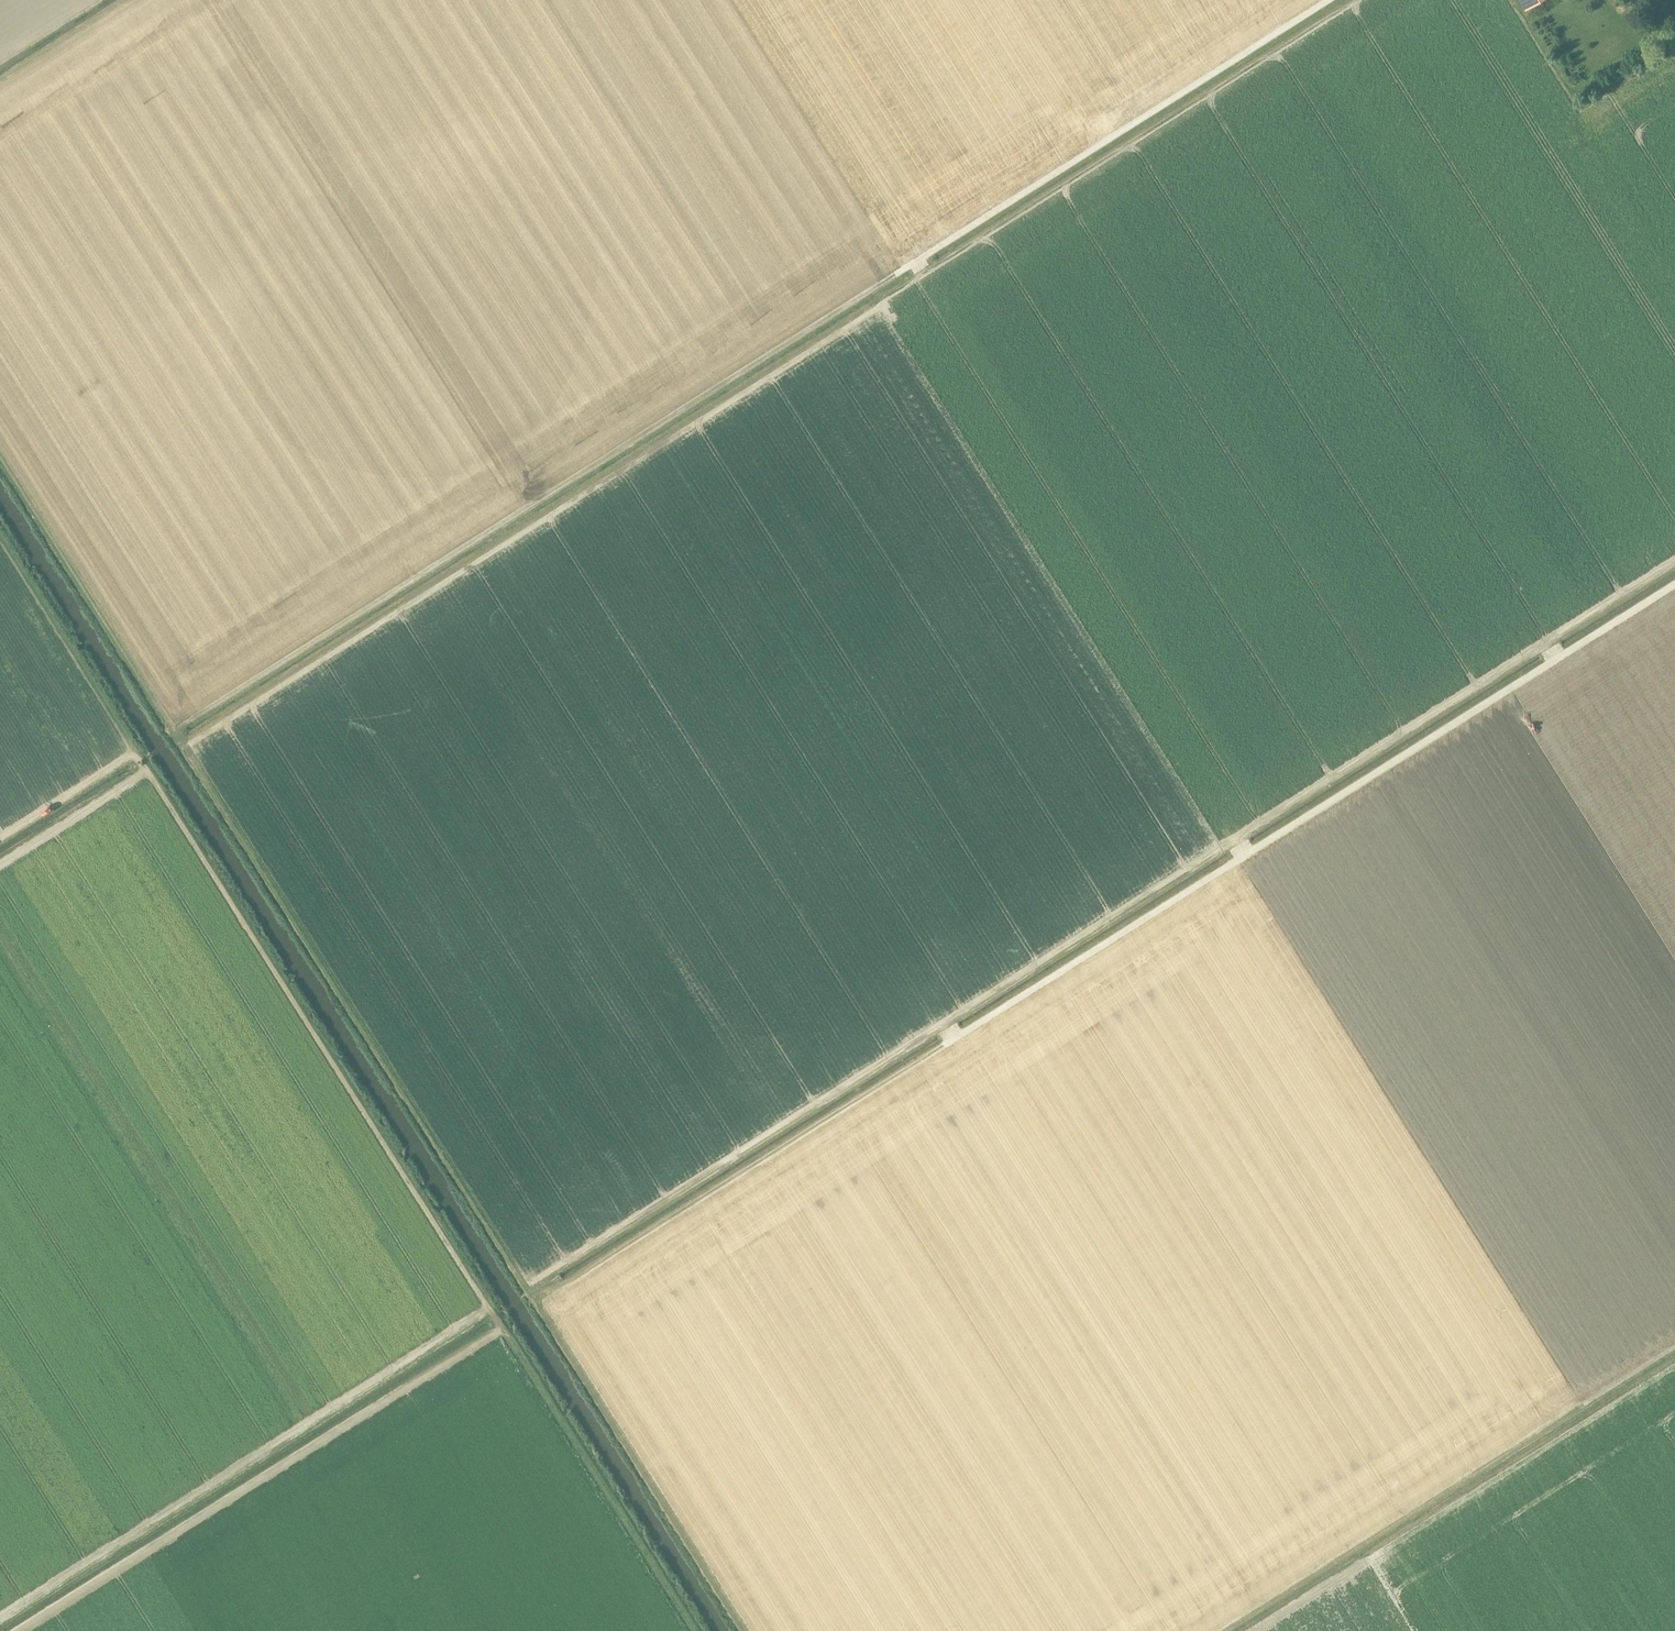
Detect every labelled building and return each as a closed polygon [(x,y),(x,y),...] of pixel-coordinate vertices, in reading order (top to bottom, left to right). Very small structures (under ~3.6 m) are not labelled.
[(1539,0),(1519,0),(1525,9),(1539,0)]
